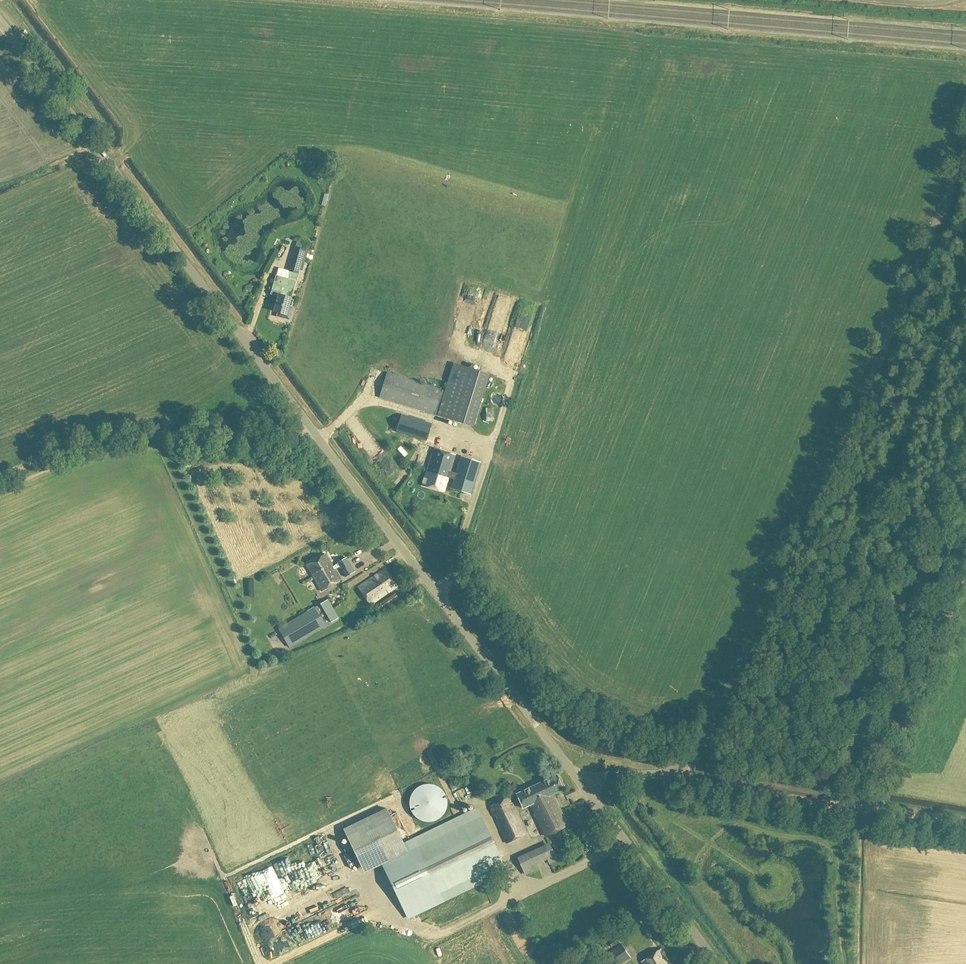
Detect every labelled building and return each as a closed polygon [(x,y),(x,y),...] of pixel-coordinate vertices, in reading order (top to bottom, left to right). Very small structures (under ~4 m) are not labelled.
[(319,165),(312,174),(319,179),(325,170),(319,165)] [(290,271),(298,274),(300,269),(303,270),(305,261),(292,258),(288,270),(290,271)] [(293,307),(289,306),(296,280),(298,274),(290,271),(288,278),(276,274),(271,292),(278,294),(273,311),(278,312),(276,316),(289,319),(293,307)] [(501,338),(491,334),(484,357),(494,360),(501,338)] [(288,355),(292,361),(305,351),(301,346),(288,355)] [(445,390),(386,372),(379,397),(472,425),(487,373),(453,363),(445,390)] [(493,419),(493,410),(484,410),(484,419),(493,419)] [(401,414),(396,431),(427,440),(432,423),(401,414)] [(456,473),(450,471),(455,454),(434,448),(423,485),(444,491),(448,477),(454,479),(451,488),(470,494),(480,462),(461,456),(456,473)] [(366,457),(389,487),(400,479),(377,449),(366,457)] [(322,591),(341,579),(326,553),(307,565),(322,591)] [(346,576),(355,571),(346,557),(337,562),(346,576)] [(370,604),(397,586),(385,568),(358,586),(370,604)] [(386,598),(380,602),(385,609),(391,605),(386,598)] [(327,599),(314,607),(279,628),(290,647),(325,626),(338,618),(327,599)] [(530,805),(553,794),(565,789),(557,774),(516,794),(523,808),(530,805)] [(410,797),(409,802),(410,807),(412,812),(415,816),(418,819),(423,821),(428,821),(433,821),(438,819),(442,816),(445,812),(447,807),(447,802),(446,797),(444,792),(440,788),(436,785),(431,784),(426,784),(421,785),(416,788),(413,792),(410,797)] [(567,825),(553,794),(530,805),(545,836),(567,825)] [(526,834),(508,797),(488,808),(507,844),(526,834)] [(386,808),(343,829),(364,872),(385,862),(407,852),(404,844),(386,808)] [(407,852),(385,862),(411,916),(507,870),(503,861),(478,809),(414,839),(404,844),(407,852)] [(544,875),(553,871),(543,846),(514,859),(521,874),(540,866),(544,875)] [(318,861),(309,864),(312,874),(321,872),(318,861)] [(334,899),(345,893),(343,889),(332,894),(334,899)] [(330,910),(337,908),(334,900),(327,902),(330,910)] [(294,947),(323,932),(318,921),(289,936),(294,947)] [(268,924),(253,928),(255,937),(270,933),(268,924)] [(620,942),(618,938),(617,937),(609,942),(612,947),(620,942)] [(601,956),(606,963),(621,963),(631,958),(622,944),(601,956)] [(662,948),(642,961),(644,963),(672,963),(662,948)]
